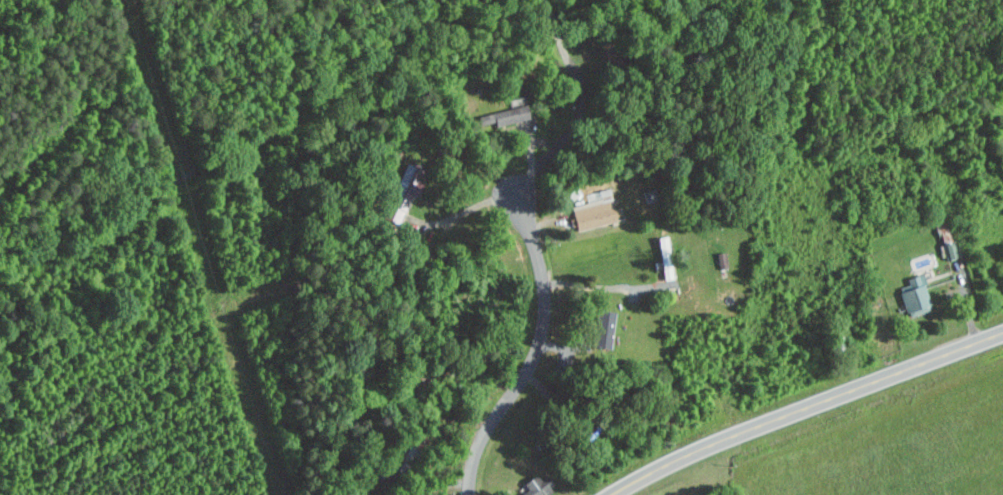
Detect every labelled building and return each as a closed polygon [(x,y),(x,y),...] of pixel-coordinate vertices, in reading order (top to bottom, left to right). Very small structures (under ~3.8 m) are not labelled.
[(529,117),(524,100),(511,104),(512,107),(481,115),(485,129),(529,117)] [(419,182),(417,181),(421,170),(406,163),(386,209),(404,217),(419,182)] [(622,220),(619,206),(613,207),(611,199),(571,206),(575,229),(622,220)] [(941,244),(945,259),(959,255),(954,240),(941,244)] [(898,291),(904,315),(929,310),(921,274),(904,277),(907,289),(898,291)] [(611,311),(593,310),(592,351),(610,351),(611,311)] [(551,485),(544,475),(537,479),(533,473),(520,483),(525,489),(517,494),(537,494),(551,485)]
